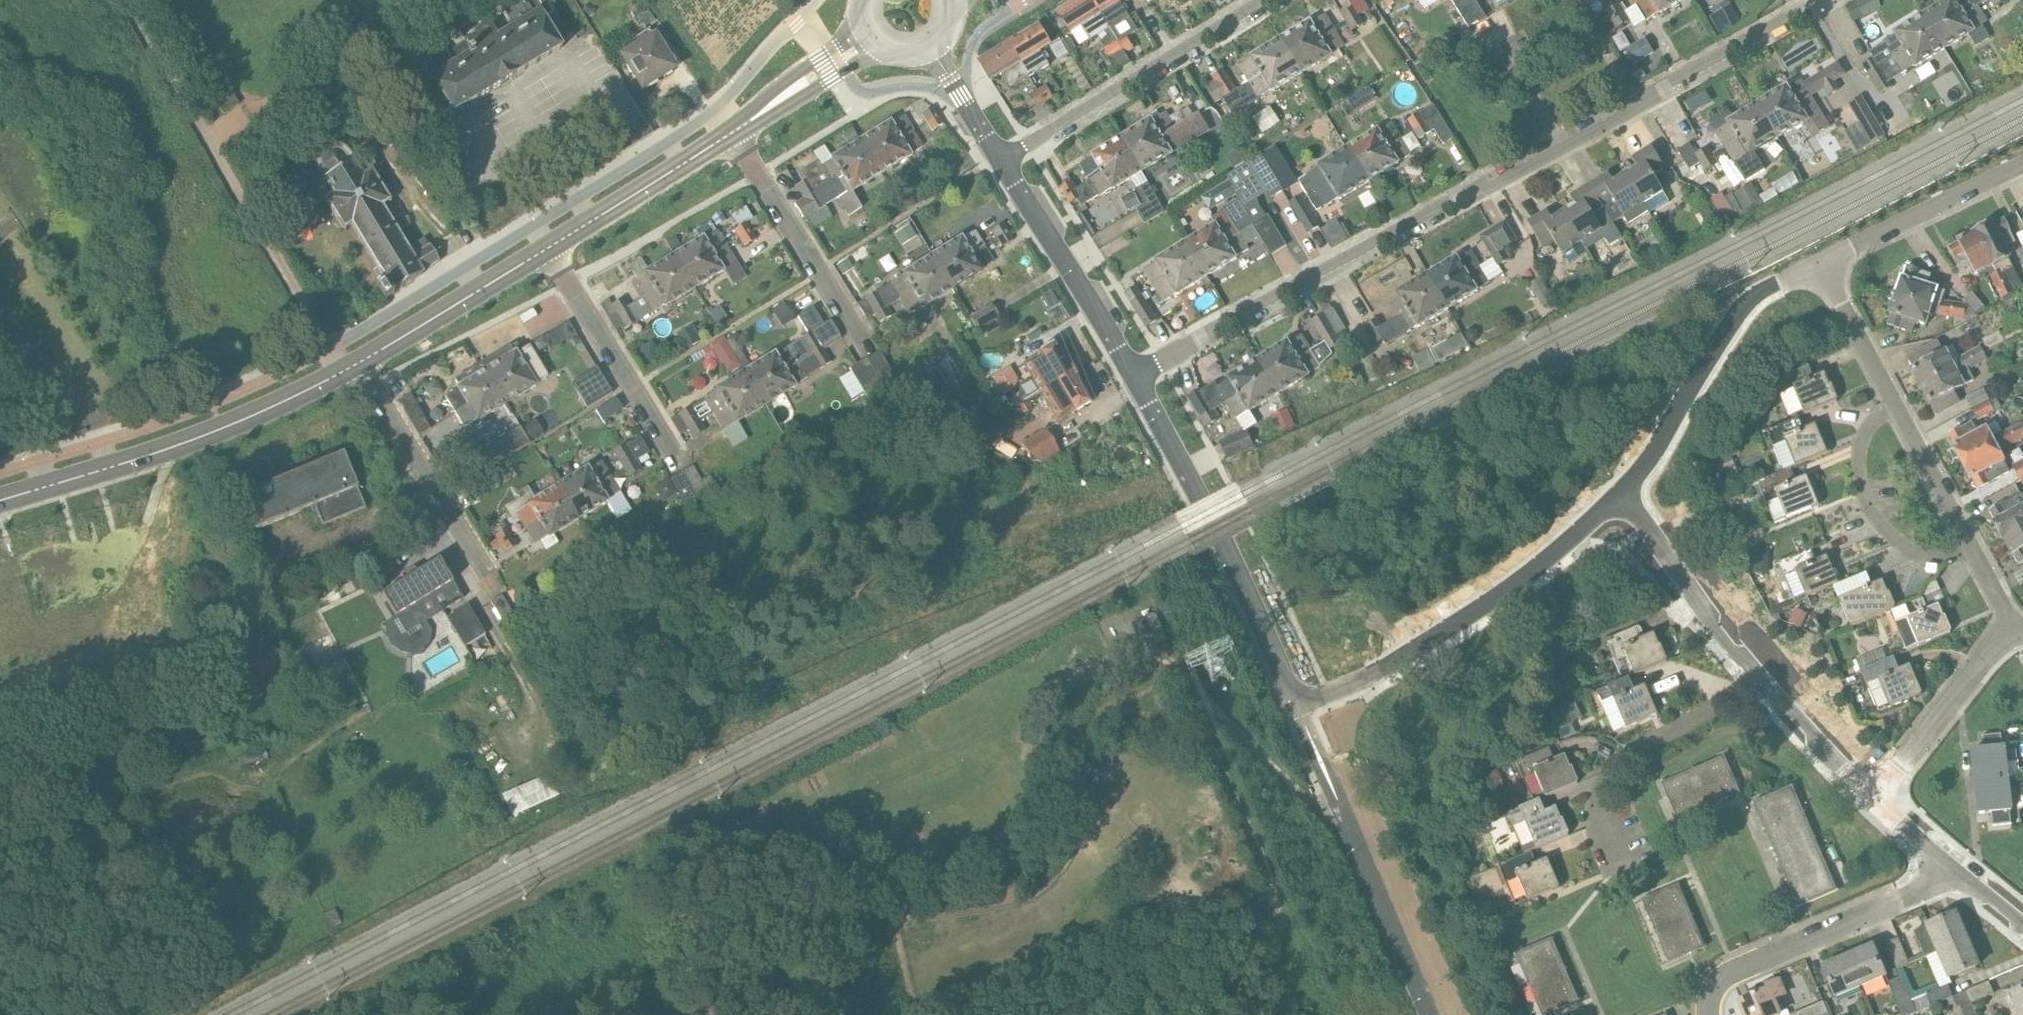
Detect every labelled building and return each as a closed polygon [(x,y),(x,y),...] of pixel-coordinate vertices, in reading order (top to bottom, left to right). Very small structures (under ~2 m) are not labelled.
[(421,134),(562,46),(560,41),(574,32),(554,0),(532,0),(538,8),(533,11),(528,2),(508,14),(513,23),(498,32),(493,23),(447,51),(439,37),(383,71),(421,134)] [(1131,61),(1125,52),(1118,40),(1111,28),(1093,0),(1080,0),(1060,13),(1070,30),(1080,24),(1090,39),(1106,31),(1108,36),(1105,38),(1110,46),(1105,49),(1117,69),(1131,61)] [(1111,28),(1130,16),(1121,1),(1123,0),(1093,0),(1111,28)] [(1203,4),(1200,0),(1190,0),(1195,9),(1203,4)] [(1385,1),(1389,8),(1401,1),(1400,0),(1387,0),(1385,1)] [(1418,1),(1424,12),(1441,1),(1440,0),(1417,0),(1418,1)] [(1487,18),(1476,0),(1451,0),(1469,28),(1478,22),(1479,23),(1487,18)] [(1683,0),(1648,0),(1639,6),(1647,20),(1660,12),(1661,14),(1683,0)] [(1855,21),(1865,16),(1856,0),(1846,5),(1855,21)] [(1924,14),(1936,33),(1962,17),(1979,7),(1978,5),(1986,0),(1948,0),(1924,14)] [(646,26),(657,19),(647,2),(630,10),(638,25),(643,22),(646,26)] [(1627,12),(1621,3),(1608,11),(1610,16),(1614,21),(1627,12)] [(591,15),(595,9),(586,4),(583,10),(591,15)] [(1714,14),(1724,30),(1740,21),(1730,4),(1714,14)] [(1348,24),(1360,17),(1359,15),(1354,7),(1342,14),(1348,24)] [(1936,33),(1946,49),(1970,35),(1977,46),(1992,37),(1983,23),(1987,21),(1979,7),(1962,17),(1936,33)] [(1632,19),(1627,12),(1614,21),(1606,26),(1604,27),(1608,34),(1618,28),(1632,19)] [(1869,72),(1893,58),(1894,59),(1936,33),(1924,14),(1895,32),(1896,34),(1884,42),(1885,44),(1872,52),(1875,56),(1864,63),(1869,72)] [(1291,57),(1334,31),(1325,15),(1312,23),(1311,21),(1281,39),(1291,57)] [(1360,17),(1348,24),(1352,31),(1364,24),(1360,17)] [(1008,45),(1028,78),(1050,65),(1041,50),(1050,44),(1039,26),(1008,45)] [(651,32),(648,28),(632,38),(635,43),(621,52),(643,87),(675,66),(653,31),(651,32)] [(1291,57),(1303,74),(1326,60),(1330,66),(1344,57),(1339,49),(1344,46),(1334,31),(1291,57)] [(1893,58),(1869,72),(1882,93),(1894,86),(1890,80),(1903,73),(1914,66),(1915,68),(1946,49),(1936,33),(1894,59),(1893,58)] [(1126,36),(1118,40),(1125,52),(1133,48),(1126,36)] [(1240,67),(1249,83),(1291,57),(1281,39),(1252,58),(1252,59),(1240,67)] [(1644,57),(1636,44),(1626,49),(1635,63),(1644,57)] [(1010,88),(1028,78),(1008,45),(981,61),(992,80),(1002,74),(1010,88)] [(1272,93),(1303,74),(1291,57),(1249,83),(1245,85),(1224,99),(1234,116),(1260,99),(1259,98),(1270,91),(1272,93)] [(1824,88),(1836,81),(1845,76),(1838,64),(1803,84),(1801,81),(1788,88),(1787,87),(1758,105),(1768,121),(1811,96),(1824,88)] [(1224,99),(1245,85),(1239,75),(1228,76),(1223,69),(1211,76),(1215,82),(1206,87),(1216,103),(1224,99)] [(1642,69),(1632,75),(1636,83),(1646,77),(1642,69)] [(1829,96),(1841,89),(1836,81),(1824,88),(1829,96)] [(1036,90),(1044,103),(1053,97),(1046,84),(1036,90)] [(1037,107),(1044,103),(1036,90),(1029,94),(1037,107)] [(1849,104),(1872,143),(1886,134),(1863,95),(1849,104)] [(1768,121),(1779,139),(1805,124),(1813,137),(1830,127),(1811,96),(1768,121)] [(1189,122),(1200,115),(1194,105),(1183,112),(1189,122)] [(1414,132),(1440,116),(1434,105),(1407,121),(1414,132)] [(1724,147),(1768,121),(1758,105),(1734,119),(1729,110),(1709,122),(1715,133),(1724,147)] [(927,122),(938,115),(933,107),(922,114),(927,122)] [(1265,111),(1253,119),(1263,134),(1275,126),(1265,111)] [(1171,132),(1175,129),(1175,128),(1165,113),(1152,121),(1152,120),(1121,138),(1132,156),(1171,132)] [(871,157),(914,131),(904,115),(891,123),(891,122),(861,140),(871,157)] [(938,115),(927,122),(932,130),(943,123),(938,115)] [(1132,156),(1143,173),(1174,154),(1173,152),(1209,130),(1200,115),(1189,122),(1175,129),(1171,132),(1132,156)] [(1440,116),(1414,132),(1419,140),(1434,130),(1443,144),(1454,137),(1440,116)] [(1755,153),(1779,139),(1768,121),(1724,147),(1734,164),(1735,163),(1746,181),(1765,170),(1755,153)] [(1359,166),(1401,140),(1391,123),(1380,130),(1379,128),(1348,147),(1359,166)] [(857,138),(852,128),(843,133),(848,143),(857,138)] [(871,157),(882,175),(913,156),(911,153),(912,152),(915,156),(920,153),(918,149),(923,146),(914,131),(871,157)] [(1091,181),(1132,156),(1121,138),(1093,156),(1093,157),(1081,165),(1091,181)] [(829,182),(871,157),(861,140),(831,158),(832,160),(822,166),(819,162),(798,174),(803,181),(796,185),(804,197),(829,182)] [(1359,166),(1369,182),(1399,163),(1398,162),(1410,154),(1401,140),(1359,166)] [(364,171),(351,149),(346,144),(341,141),(334,141),(328,142),(323,145),(318,149),(316,154),(316,160),(316,166),(296,178),(313,206),(325,199),(344,228),(351,224),(381,278),(377,281),(379,286),(378,286),(385,298),(396,292),(394,290),(425,270),(441,261),(426,235),(410,245),(385,204),(393,199),(373,166),(364,171)] [(1701,162),(1714,154),(1709,147),(1697,154),(1690,143),(1679,150),(1690,168),(1701,162)] [(1260,153),(1254,144),(1244,150),(1250,160),(1260,153)] [(1324,188),(1359,166),(1348,147),(1317,166),(1319,169),(1307,176),(1307,175),(1298,180),(1309,197),(1324,188)] [(1626,175),(1644,204),(1649,212),(1669,200),(1656,178),(1667,171),(1652,148),(1633,160),(1638,167),(1626,175)] [(1243,157),(1238,149),(1227,157),(1232,164),(1243,157)] [(1722,149),(1714,154),(1717,160),(1725,154),(1722,149)] [(1714,154),(1701,162),(1706,171),(1719,163),(1717,160),(1714,154)] [(1249,164),(1268,191),(1272,198),(1283,191),(1262,155),(1249,164)] [(1113,192),(1143,173),(1132,156),(1091,181),(1100,196),(1111,189),(1113,192)] [(854,192),(882,175),(871,157),(829,182),(804,197),(794,203),(804,219),(811,230),(831,218),(824,206),(838,198),(849,216),(863,208),(854,192)] [(1258,198),(1268,191),(1249,164),(1228,177),(1230,181),(1238,192),(1242,199),(1212,218),(1217,224),(1186,243),(1197,260),(1239,235),(1267,216),(1260,206),(1258,198)] [(1341,199),(1369,182),(1359,166),(1324,188),(1309,197),(1317,211),(1325,206),(1326,207),(1340,198),(1341,199)] [(1644,204),(1626,175),(1614,182),(1609,174),(1590,186),(1605,210),(1606,209),(1614,223),(1624,216),(1629,225),(1649,212),(1644,204)] [(1067,196),(1077,190),(1072,181),(1061,187),(1067,196)] [(1145,222),(1164,211),(1148,182),(1136,189),(1141,197),(1146,205),(1138,209),(1145,222)] [(1761,199),(1752,184),(1734,193),(1742,209),(1761,199)] [(1594,216),(1605,210),(1590,186),(1571,198),(1576,205),(1564,213),(1583,242),(1602,229),(1594,216)] [(1077,190),(1067,196),(1071,204),(1082,197),(1077,190)] [(916,204),(909,191),(900,195),(907,208),(916,204)] [(1140,204),(1134,192),(1122,198),(1128,210),(1140,204)] [(1724,198),(1721,193),(1711,199),(1723,221),(1741,211),(1731,194),(1724,198)] [(1309,233),(1320,226),(1301,196),(1290,203),(1309,233)] [(901,210),(895,199),(888,203),(894,214),(901,210)] [(1716,217),(1709,206),(1700,211),(1706,222),(1716,217)] [(720,210),(711,216),(717,225),(726,219),(720,210)] [(1583,242),(1564,213),(1553,220),(1548,212),(1528,224),(1543,248),(1555,241),(1563,254),(1570,264),(1589,252),(1583,242)] [(760,213),(754,217),(749,220),(753,227),(764,220),(760,213)] [(1197,260),(1207,277),(1236,259),(1235,257),(1248,249),(1246,245),(1264,234),(1274,251),(1286,244),(1268,215),(1267,216),(1239,235),(1197,260)] [(2005,272),(2012,268),(2014,268),(2009,258),(2012,257),(2006,246),(2015,241),(2010,231),(2010,230),(2004,218),(1993,223),(1992,222),(1975,231),(1987,254),(1993,266),(1996,272),(1990,275),(1989,276),(1995,287),(1997,286),(2008,280),(2009,280),(2005,272)] [(684,272),(726,246),(717,230),(716,231),(710,221),(694,231),(699,240),(674,255),(684,272)] [(1336,245),(1351,238),(1343,221),(1328,229),(1336,245)] [(1494,258),(1505,250),(1504,249),(1511,244),(1518,240),(1507,221),(1481,237),(1489,249),(1494,258)] [(746,222),(733,230),(738,239),(751,231),(746,222)] [(917,235),(909,222),(898,228),(906,241),(917,235)] [(997,239),(1009,232),(1004,223),(992,231),(997,239)] [(751,231),(738,239),(743,247),(756,239),(751,231)] [(1976,275),(1987,270),(1993,266),(1987,254),(1975,231),(1959,239),(1959,241),(1948,246),(1961,270),(1970,265),(1976,275)] [(942,273),(984,247),(975,232),(962,240),(960,237),(931,255),(942,273)] [(1009,232),(997,239),(1001,247),(1013,239),(1009,232)] [(681,245),(674,235),(668,239),(674,249),(681,245)] [(1155,286),(1197,260),(1186,243),(1157,261),(1158,263),(1145,271),(1155,286)] [(684,272),(693,288),(735,261),(726,246),(684,272)] [(942,273),(953,291),(982,273),(981,271),(994,263),(984,247),(942,273)] [(1505,250),(1494,258),(1498,266),(1510,259),(1505,250)] [(1438,293),(1479,267),(1470,252),(1458,259),(1456,257),(1427,275),(1438,293)] [(641,299),(684,272),(674,255),(643,274),(644,275),(631,283),(641,299)] [(899,299),(942,273),(931,255),(901,274),(902,276),(890,284),(878,291),(857,304),(866,320),(875,315),(887,307),(899,299)] [(1178,295),(1207,277),(1197,260),(1155,286),(1160,294),(1155,297),(1159,304),(1176,293),(1178,295)] [(1932,306),(1941,307),(1943,300),(1946,290),(1929,284),(1932,275),(1906,266),(1902,277),(1902,276),(1896,295),(1928,305),(1932,306)] [(1438,293),(1448,310),(1478,290),(1477,289),(1489,282),(1479,267),(1438,293)] [(858,282),(851,269),(841,275),(849,288),(858,282)] [(664,307),(693,288),(684,272),(641,299),(628,306),(609,318),(617,331),(626,325),(627,328),(663,306),(664,307)] [(923,309),(953,291),(942,273),(899,299),(908,314),(921,307),(923,309)] [(1396,319),(1438,293),(1427,275),(1398,294),(1399,296),(1387,303),(1396,319)] [(2008,280),(1997,286),(1995,287),(2001,298),(2014,292),(2015,291),(2009,280),(2008,280)] [(1131,302),(1142,296),(1136,286),(1125,293),(1131,302)] [(1149,291),(1143,295),(1147,301),(1153,297),(1149,291)] [(1059,302),(1052,292),(1042,298),(1049,309),(1059,302)] [(1952,301),(1950,316),(1956,317),(1963,318),(1963,322),(1985,307),(1973,292),(1963,300),(1966,303),(1952,301)] [(1438,293),(1396,319),(1383,327),(1379,330),(1383,337),(1388,343),(1417,326),(1418,329),(1448,310),(1438,293)] [(1940,313),(1939,315),(1950,316),(1952,301),(1943,300),(1941,307),(1932,306),(1928,305),(1896,295),(1889,313),(1891,314),(1888,323),(1913,332),(1917,322),(1927,326),(1931,312),(1940,313)] [(1142,296),(1131,302),(1147,327),(1158,320),(1142,296)] [(609,318),(628,306),(623,298),(612,305),(609,300),(601,304),(609,318)] [(977,330),(999,316),(992,304),(969,317),(977,330)] [(729,321),(720,306),(712,311),(721,326),(729,321)] [(887,307),(875,315),(880,322),(892,315),(887,307)] [(1312,321),(1325,342),(1337,334),(1346,329),(1333,309),(1324,315),(1323,314),(1312,321)] [(744,370),(756,388),(822,346),(839,335),(832,324),(825,328),(814,311),(799,321),(808,335),(776,354),(775,351),(744,370)] [(1371,335),(1379,330),(1383,327),(1378,319),(1366,327),(1371,335)] [(700,340),(695,329),(678,337),(683,348),(700,340)] [(1383,337),(1379,330),(1371,335),(1376,342),(1383,337)] [(2005,341),(1999,330),(1982,339),(1988,350),(2005,341)] [(735,355),(741,351),(743,342),(737,332),(725,339),(730,347),(735,355)] [(1337,334),(1325,342),(1329,350),(1342,342),(1337,334)] [(1437,368),(1470,351),(1461,334),(1412,359),(1419,373),(1435,364),(1437,368)] [(1268,376),(1311,350),(1302,335),(1289,343),(1288,342),(1259,360),(1268,376)] [(720,353),(730,347),(725,339),(724,336),(710,345),(714,351),(720,353)] [(537,354),(548,347),(543,338),(542,337),(531,344),(537,354)] [(1005,414),(1028,400),(1040,393),(1074,372),(1056,343),(1022,364),(1031,378),(1021,384),(1021,387),(1022,390),(1007,400),(1000,405),(1005,414)] [(1922,387),(1957,368),(1954,363),(1947,349),(1944,351),(1940,343),(1909,359),(1913,369),(1912,369),(1922,387)] [(487,371),(497,387),(507,405),(538,386),(536,383),(548,376),(529,345),(516,353),(515,352),(513,353),(509,347),(484,362),(489,370),(487,371)] [(822,346),(756,388),(766,405),(796,387),(795,384),(832,361),(822,346)] [(1982,348),(1970,354),(1976,366),(1988,360),(1982,348)] [(1309,373),(1321,366),(1311,350),(1268,376),(1280,395),(1310,376),(1309,373)] [(883,385),(895,377),(880,351),(867,359),(883,385)] [(1963,366),(1966,371),(1969,370),(1976,366),(1970,354),(1961,359),(1960,359),(1963,366)] [(883,385),(867,359),(866,358),(850,368),(867,397),(884,387),(883,385)] [(1230,380),(1217,387),(1215,383),(1201,392),(1213,411),(1226,402),(1268,376),(1259,360),(1229,379),(1230,380)] [(454,412),(497,387),(487,371),(489,370),(484,362),(455,380),(459,387),(456,388),(457,389),(445,396),(454,412)] [(1793,419),(1800,416),(1837,401),(1836,399),(1830,384),(1830,385),(1825,373),(1814,377),(1809,365),(1776,379),(1793,419)] [(1975,379),(1969,370),(1966,371),(1963,366),(1957,368),(1922,387),(1930,403),(1931,403),(1936,412),(1960,401),(1955,392),(1966,386),(1966,384),(1975,379)] [(714,414),(756,388),(744,370),(714,389),(715,391),(704,398),(714,414)] [(1040,393),(1057,421),(1071,413),(1072,414),(1092,402),(1074,372),(1040,393)] [(1251,413),(1280,395),(1268,376),(1226,402),(1236,418),(1244,431),(1245,430),(1257,423),(1251,413)] [(584,405),(610,389),(603,378),(577,394),(584,405)] [(477,424),(507,405),(497,387),(454,412),(464,428),(475,420),(477,424)] [(739,422),(766,405),(756,388),(714,414),(731,443),(746,434),(739,422)] [(1972,409),(1990,401),(1984,388),(1966,397),(1972,409)] [(1189,397),(1201,417),(1213,411),(1201,392),(1200,390),(1189,397)] [(401,405),(419,436),(431,428),(420,410),(420,411),(416,404),(417,404),(411,394),(398,402),(401,405)] [(1005,396),(1004,397),(998,401),(1000,405),(1007,400),(1005,396)] [(1996,398),(1990,401),(1994,408),(1995,411),(2001,408),(1996,398)] [(1028,400),(1005,414),(1006,414),(1011,422),(1033,409),(1028,400)] [(1990,401),(1972,409),(1978,421),(1996,412),(1994,408),(1990,401)] [(680,434),(689,429),(700,422),(690,406),(670,419),(680,434)] [(1294,425),(1287,409),(1273,415),(1280,431),(1294,425)] [(824,421),(830,413),(826,410),(820,417),(824,421)] [(1218,420),(1214,413),(1213,411),(1201,417),(1206,427),(1218,420)] [(1011,422),(1006,414),(994,422),(1002,435),(1014,428),(1011,422)] [(1784,471),(1791,468),(1827,453),(1826,452),(1827,451),(1816,425),(1805,429),(1800,416),(1793,419),(1768,430),(1784,471)] [(544,432),(536,419),(523,428),(531,440),(544,432)] [(700,422),(689,429),(694,437),(705,430),(700,422)] [(2017,442),(2022,439),(2022,425),(2021,422),(2009,428),(2017,442)] [(1962,463),(1997,444),(1987,426),(1977,431),(1972,423),(1960,429),(1949,435),(1954,445),(1953,446),(1962,463)] [(475,477),(530,443),(520,427),(473,456),(475,477)] [(2005,448),(2017,442),(2009,428),(1997,434),(2005,448)] [(1041,463),(1059,452),(1046,430),(1021,444),(1031,460),(1041,463)] [(1227,458),(1252,446),(1245,430),(1244,431),(1220,442),(1227,458)] [(624,469),(635,462),(650,453),(640,438),(615,454),(624,469)] [(1997,444),(1962,463),(1971,479),(1972,479),(1977,489),(2009,471),(2004,462),(2007,461),(1997,444)] [(256,484),(240,491),(251,518),(236,524),(241,536),(316,505),(323,525),(365,508),(341,449),(312,461),(314,467),(258,490),(256,484)] [(1717,456),(1721,466),(1734,462),(1729,451),(1717,456)] [(641,463),(649,458),(647,455),(639,460),(641,463)] [(2022,480),(2022,460),(2013,465),(2021,481),(2022,480)] [(568,502),(610,477),(601,462),(589,469),(587,466),(557,485),(568,502)] [(635,462),(624,469),(629,477),(640,471),(635,462)] [(678,473),(695,501),(717,488),(710,475),(701,480),(692,465),(678,473)] [(1791,468),(1784,471),(1759,482),(1775,524),(1812,507),(1812,508),(1818,506),(1817,505),(1819,504),(1807,476),(1796,481),(1791,468)] [(561,479),(555,469),(551,472),(557,482),(561,479)] [(685,507),(695,501),(678,473),(655,487),(664,503),(678,494),(685,507)] [(553,488),(557,485),(552,477),(548,480),(553,488)] [(568,502),(580,521),(608,503),(618,518),(631,510),(610,477),(568,502)] [(525,528),(568,502),(557,485),(553,488),(535,499),(527,486),(516,493),(519,498),(510,503),(525,528)] [(2001,505),(1989,511),(1995,521),(1993,522),(2003,539),(2022,528),(2022,493),(2001,505)] [(550,539),(580,521),(568,502),(525,528),(535,544),(540,541),(544,548),(552,543),(550,539)] [(2003,539),(2011,556),(2013,555),(2018,564),(2022,561),(2022,528),(2003,539)] [(500,543),(512,536),(508,529),(496,536),(500,543)] [(602,550),(609,546),(611,545),(602,530),(593,535),(601,549),(602,550)] [(512,536),(500,543),(506,552),(518,545),(512,536)] [(1796,602),(1839,584),(1834,571),(1827,557),(1817,561),(1812,549),(1780,563),(1796,602)] [(1768,574),(1768,568),(1770,551),(1768,551),(1755,550),(1754,550),(1754,554),(1753,572),(1757,573),(1768,574)] [(463,598),(439,559),(417,573),(414,567),(398,578),(401,583),(383,594),(396,616),(385,623),(387,635),(391,645),(401,652),(412,654),(424,652),(431,642),(432,630),(426,621),(463,598)] [(1891,611),(1923,597),(1895,608),(1888,592),(1883,580),(1872,585),(1867,573),(1839,584),(1796,602),(1834,587),(1851,629),(1891,611)] [(362,584),(359,578),(352,580),(354,586),(362,584)] [(1937,580),(1927,583),(1923,597),(1941,589),(1937,580)] [(327,596),(323,588),(315,591),(318,600),(327,596)] [(1828,604),(1823,592),(1808,598),(1813,610),(1828,604)] [(501,623),(513,616),(501,595),(489,602),(501,623)] [(1923,597),(1891,611),(1907,652),(1951,633),(1939,605),(1928,609),(1923,597)] [(277,621),(270,602),(261,605),(268,625),(277,621)] [(464,647),(485,634),(467,605),(446,618),(464,647)] [(1157,644),(1167,640),(1157,615),(1147,619),(1157,644)] [(1624,682),(1630,680),(1668,663),(1655,635),(1644,639),(1640,628),(1603,643),(1609,657),(1613,655),(1624,682)] [(1894,657),(1861,671),(1879,712),(1922,693),(1910,665),(1898,670),(1894,657)] [(1855,668),(1857,673),(1861,670),(1857,660),(1852,661),(1855,668)] [(1857,673),(1855,668),(1843,672),(1846,679),(1858,675),(1857,673)] [(1630,680),(1624,682),(1598,693),(1614,733),(1659,714),(1647,687),(1635,692),(1630,680)] [(316,707),(307,710),(312,725),(321,722),(316,707)] [(1550,714),(1555,725),(1567,719),(1563,709),(1550,714)] [(1976,782),(2008,778),(2004,747),(2003,747),(2002,734),(1982,736),(1984,750),(1972,751),(1976,782)] [(1535,803),(1541,801),(1578,785),(1567,757),(1556,762),(1550,750),(1513,765),(1520,782),(1525,780),(1535,803)] [(457,755),(445,763),(452,774),(464,767),(457,755)] [(1694,771),(1709,807),(1740,794),(1725,758),(1694,771)] [(1504,786),(1498,770),(1485,775),(1492,791),(1504,786)] [(1679,821),(1709,807),(1694,771),(1663,784),(1679,821)] [(506,794),(516,815),(552,799),(543,778),(506,794)] [(2011,809),(2008,778),(1976,782),(1980,813),(1991,811),(1993,825),(2012,823),(2010,809),(2011,809)] [(1765,831),(1804,814),(1793,787),(1754,804),(1765,831)] [(1526,855),(1532,853),(1570,837),(1558,808),(1546,813),(1541,801),(1535,803),(1504,817),(1512,835),(1517,833),(1526,855)] [(1776,856),(1815,839),(1804,814),(1765,831),(1776,856)] [(1787,881),(1826,865),(1815,839),(1776,856),(1787,881)] [(1532,853),(1526,855),(1496,868),(1503,886),(1508,885),(1517,907),(1561,888),(1549,860),(1537,865),(1532,853)] [(1826,865),(1787,881),(1799,908),(1837,891),(1826,865)] [(1656,932),(1692,917),(1679,886),(1643,901),(1656,932)] [(1926,959),(1937,954),(1968,941),(1957,914),(1915,933),(1926,959)] [(1692,917),(1656,932),(1669,963),(1705,948),(1692,917)] [(1908,961),(1899,939),(1887,944),(1898,971),(1911,965),(1908,961)] [(1530,986),(1566,971),(1553,940),(1517,955),(1530,986)] [(1968,941),(1937,954),(1948,979),(1979,966),(1968,941)] [(1849,957),(1862,988),(1886,978),(1873,947),(1849,957)] [(1510,961),(1506,951),(1498,954),(1502,964),(1510,961)] [(1837,999),(1862,988),(1849,957),(1824,968),(1837,999)] [(1530,986),(1543,1014),(1548,1014),(1579,1002),(1566,971),(1530,986)] [(1916,1014),(1911,1002),(1901,978),(1889,984),(1902,1014),(1914,1014),(1916,1014)] [(1782,1014),(1776,1000),(1787,995),(1780,979),(1766,985),(1769,992),(1740,1004),(1745,1014),(1782,1014)] [(1967,992),(1972,1004),(1994,995),(1989,983),(1967,992)] [(1931,1008),(1953,998),(1948,986),(1926,995),(1931,1008)] [(2009,996),(2017,1014),(2022,1014),(2022,990),(2009,996)] [(1953,998),(1958,1008),(1960,1007),(1964,1014),(1977,1014),(1972,1004),(1967,992),(1953,998)] [(1829,1014),(1824,1002),(1797,1014),(1798,1014),(1827,1014),(1829,1014)]
